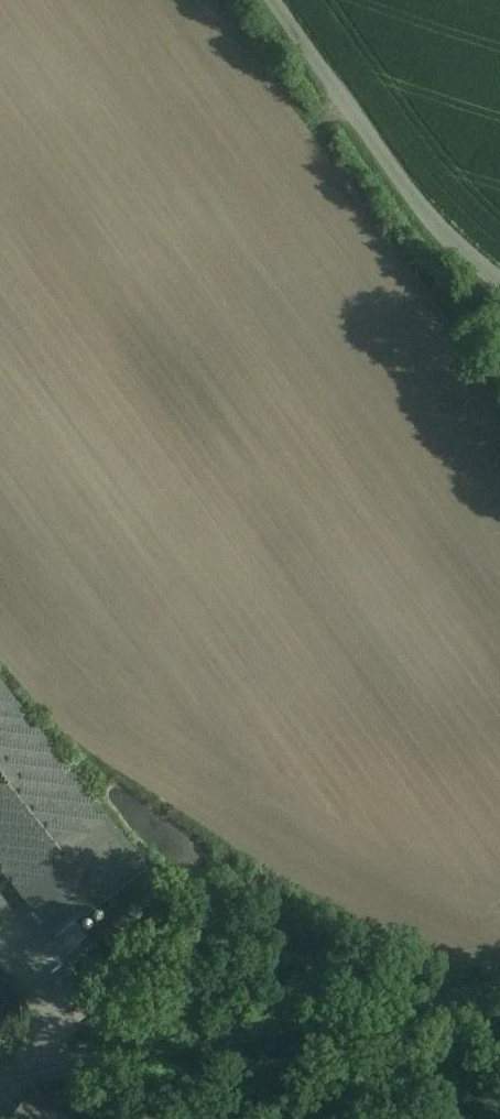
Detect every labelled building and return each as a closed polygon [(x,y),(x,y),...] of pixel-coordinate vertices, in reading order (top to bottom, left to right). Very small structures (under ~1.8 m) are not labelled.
[(58,936),(146,867),(142,863),(0,684),(0,863),(58,936)] [(80,979),(72,967),(61,976),(70,987),(80,979)] [(35,1091),(18,1118),(81,1118),(82,1118),(35,1091)]
